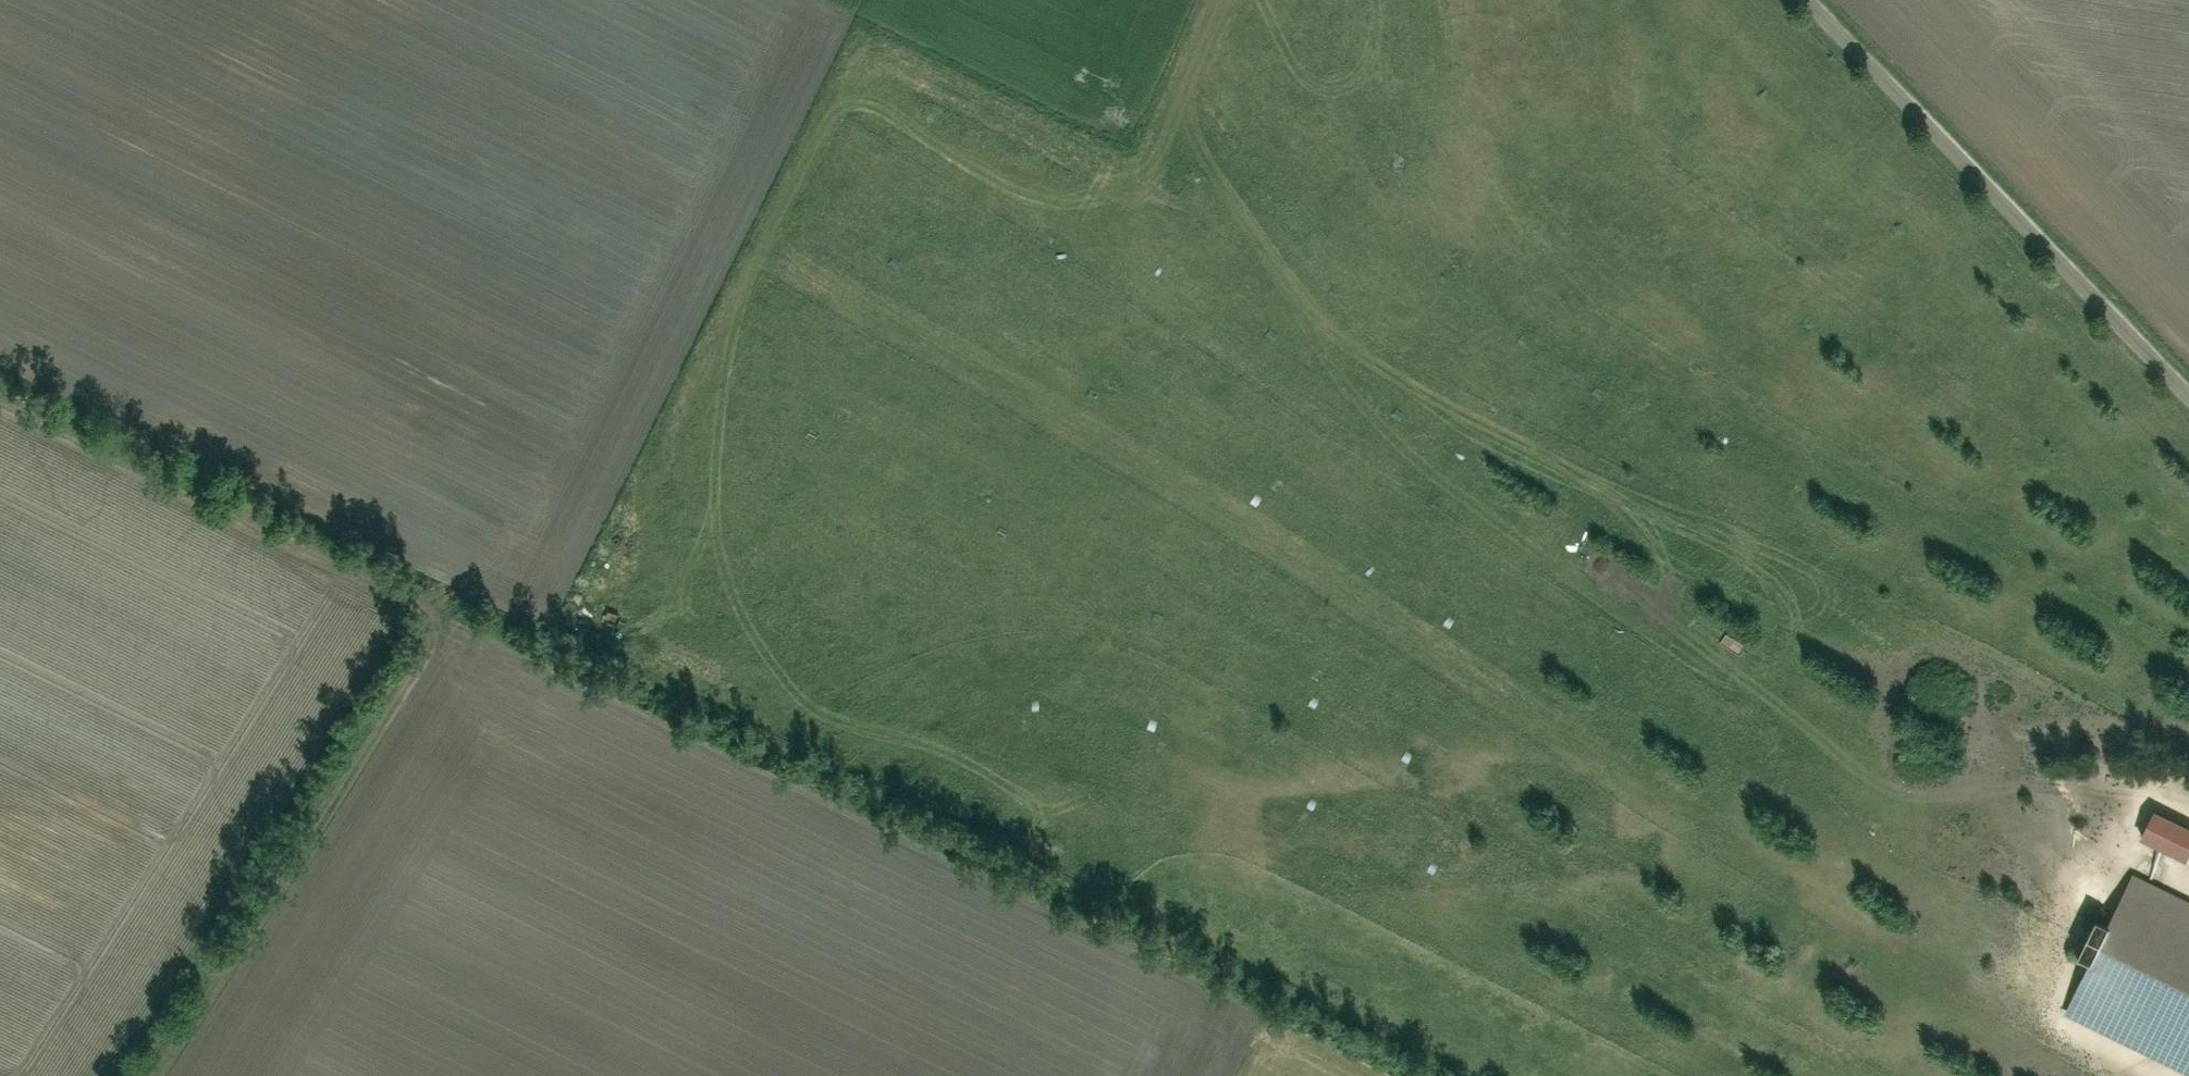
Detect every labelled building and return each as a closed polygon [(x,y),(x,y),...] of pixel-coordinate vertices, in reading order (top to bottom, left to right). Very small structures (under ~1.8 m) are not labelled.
[(2074,1012),(2188,1067),(2188,901),(2139,877),(2074,1012)]
